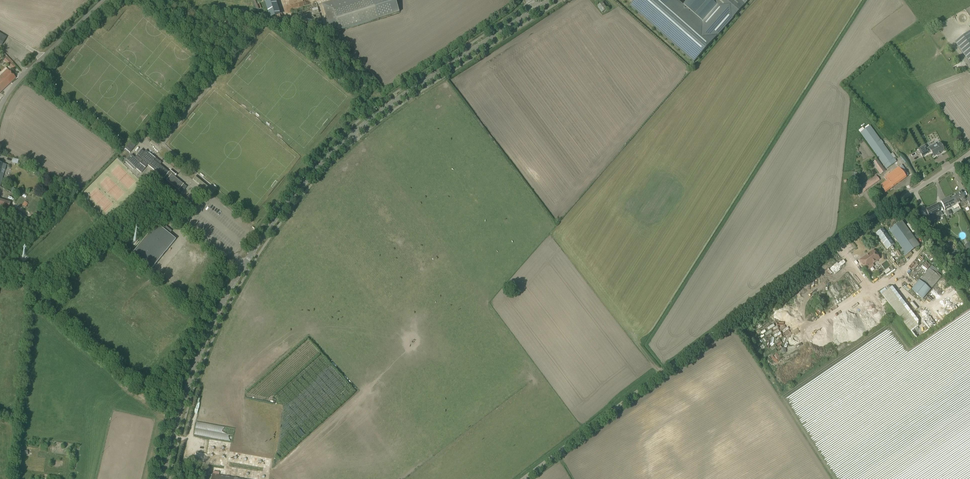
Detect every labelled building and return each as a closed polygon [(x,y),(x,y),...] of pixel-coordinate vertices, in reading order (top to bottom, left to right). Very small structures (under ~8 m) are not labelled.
[(282,16),(278,0),(266,0),(271,19),(282,16)] [(332,33),(400,12),(396,0),(363,0),(362,0),(334,0),(322,4),(332,33)] [(629,5),(693,63),(732,19),(717,6),(702,22),(683,6),(677,0),(634,0),(629,5)] [(683,6),(702,22),(717,6),(711,0),(688,0),(683,6)] [(717,6),(732,19),(745,5),(749,0),(711,0),(717,6)] [(607,9),(602,3),(598,6),(602,13),(607,9)] [(956,42),(969,62),(969,32),(956,42)] [(10,65),(14,61),(8,56),(4,60),(10,65)] [(15,78),(8,70),(5,67),(0,72),(0,93),(15,78)] [(860,133),(886,169),(896,162),(870,126),(860,133)] [(943,147),(944,147),(941,143),(940,143),(936,145),(935,143),(928,147),(926,149),(925,145),(918,149),(920,153),(920,152),(921,153),(920,153),(922,157),(929,153),(931,152),(934,157),(937,155),(938,155),(941,153),(945,151),(943,147)] [(141,150),(134,158),(140,163),(145,168),(147,165),(182,193),(187,187),(175,177),(176,176),(170,171),(169,172),(154,160),(155,158),(145,150),(144,152),(141,150)] [(140,163),(134,158),(131,155),(132,155),(131,155),(126,160),(136,169),(142,173),(146,168),(145,168),(140,163)] [(872,164),(879,174),(884,170),(877,160),(872,164)] [(906,177),(903,173),(899,167),(884,178),(886,181),(880,186),(885,193),(906,177)] [(880,180),(876,175),(860,187),(864,192),(880,180)] [(964,201),(965,200),(961,191),(955,194),(956,195),(954,196),(958,204),(959,207),(965,205),(964,201)] [(958,204),(954,196),(952,197),(952,196),(941,201),(945,210),(958,204)] [(1,200),(0,199),(0,206),(8,209),(10,203),(1,200)] [(929,216),(927,217),(929,222),(936,219),(934,214),(941,211),(937,204),(926,209),(929,216)] [(889,230),(902,248),(900,250),(904,256),(919,246),(914,239),(901,221),(889,230)] [(156,224),(131,255),(150,271),(176,240),(169,234),(171,231),(165,226),(163,229),(156,224)] [(883,228),(876,233),(888,249),(895,244),(883,228)] [(188,244),(177,257),(181,260),(191,247),(188,244)] [(874,250),(859,260),(867,271),(874,266),(873,264),(880,259),(874,250)] [(887,261),(882,264),(886,270),(884,271),(886,276),(895,270),(892,265),(891,266),(887,261)] [(921,278),(920,280),(911,289),(923,299),(926,297),(941,278),(942,276),(937,273),(939,271),(938,271),(938,270),(932,265),(921,278)] [(918,324),(891,285),(881,293),(908,332),(918,324)] [(134,389),(128,384),(125,387),(131,392),(134,389)] [(279,403),(201,391),(190,460),(262,472),(260,478),(267,478),(279,403)] [(136,394),(146,401),(148,399),(138,392),(136,394)]
